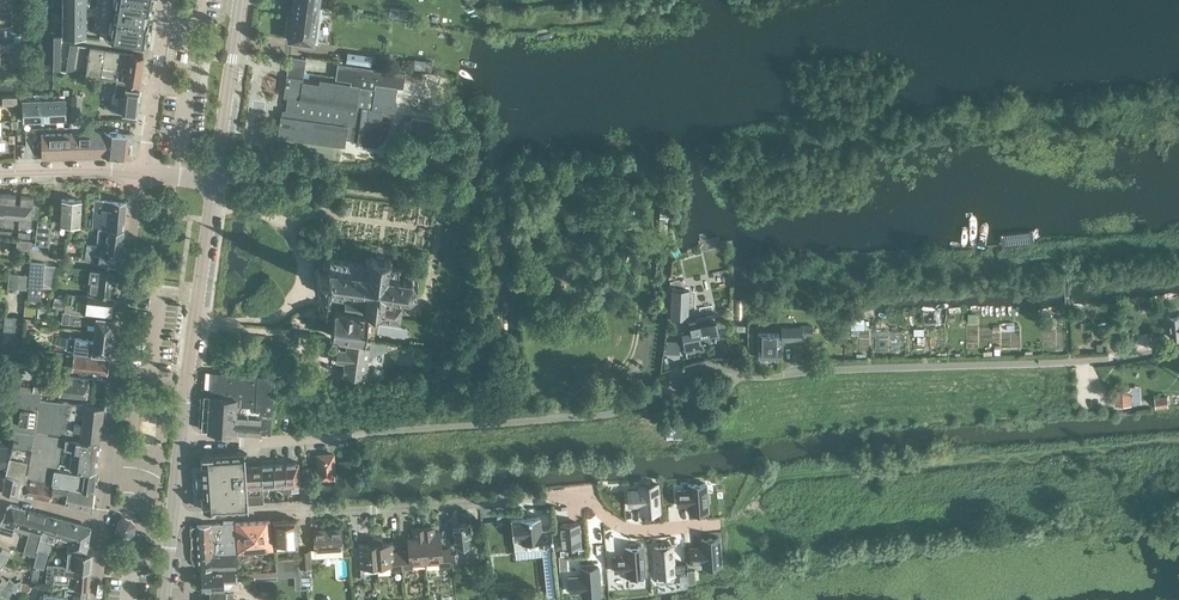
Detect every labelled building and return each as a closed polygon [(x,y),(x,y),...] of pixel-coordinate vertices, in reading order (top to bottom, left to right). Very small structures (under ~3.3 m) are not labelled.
[(113,1),(116,1),(113,22),(110,22),(109,29),(112,30),(110,40),(144,45),(148,20),(146,20),(147,13),(149,13),(151,0),(113,0),(113,1)] [(319,0),(294,0),(289,39),(313,42),(319,0)] [(86,1),(63,1),(63,12),(86,12),(86,1)] [(397,8),(389,7),(388,16),(396,17),(397,8)] [(86,12),(63,12),(63,24),(86,24),(86,12)] [(86,36),(86,24),(63,24),(63,36),(86,36)] [(90,47),(86,74),(113,78),(117,79),(135,81),(139,82),(139,79),(144,56),(136,54),(117,51),(106,49),(90,47)] [(348,51),(346,61),(372,65),(373,54),(348,51)] [(319,84),(303,81),(303,78),(306,59),(290,56),(284,97),(288,97),(285,116),(281,115),(278,137),(344,146),(345,138),(358,140),(357,143),(378,146),(383,110),(397,111),(398,102),(394,102),(397,85),(404,86),(406,71),(338,62),(336,78),(351,80),(351,84),(320,80),(319,84)] [(113,102),(112,111),(137,114),(140,95),(140,91),(141,88),(140,88),(139,88),(138,88),(138,87),(138,86),(138,84),(139,82),(135,81),(117,79),(116,87),(115,95),(119,95),(118,103),(113,102)] [(24,122),(66,120),(65,100),(23,101),(24,122)] [(42,159),(103,157),(103,156),(106,132),(42,134),(42,159)] [(130,158),(133,134),(106,132),(103,156),(130,158)] [(14,223),(16,194),(4,193),(1,222),(14,223)] [(26,224),(28,195),(21,195),(19,223),(26,224)] [(36,216),(37,203),(34,203),(34,196),(28,195),(26,224),(32,225),(33,215),(36,216)] [(80,223),(81,200),(62,199),(61,223),(80,223)] [(125,214),(127,201),(95,200),(94,211),(125,214)] [(622,216),(634,214),(633,206),(620,209),(622,216)] [(124,227),(125,214),(94,211),(93,226),(99,227),(99,225),(124,227)] [(51,234),(52,223),(39,221),(37,233),(51,234)] [(123,240),(124,227),(99,225),(99,227),(98,237),(123,240)] [(49,246),(51,234),(37,233),(36,244),(49,246)] [(121,253),(123,240),(98,237),(97,246),(86,245),(86,249),(121,253)] [(31,250),(32,241),(18,239),(17,248),(31,250)] [(120,266),(121,253),(86,249),(84,260),(98,263),(120,266)] [(372,255),(372,253),(370,252),(370,255),(369,255),(368,255),(367,255),(366,256),(365,257),(365,258),(365,259),(365,260),(365,261),(365,262),(361,261),(361,259),(359,259),(359,261),(351,260),(351,258),(349,258),(349,260),(341,259),(341,257),(339,256),(339,258),(331,257),(331,255),(329,255),(329,257),(327,257),(326,256),(324,257),(325,258),(323,259),(323,258),(321,260),(322,261),(322,262),(321,263),(321,265),(323,264),(324,266),(324,268),(319,268),(319,266),(317,265),(317,267),(315,267),(314,269),(316,270),(315,278),(313,278),(313,280),(315,280),(315,282),(317,283),(317,281),(321,282),(321,284),(323,286),(325,286),(325,292),(323,291),(323,293),(324,294),(324,295),(326,295),(326,294),(335,295),(334,296),(336,297),(336,295),(345,296),(343,311),(364,313),(365,310),(381,312),(381,316),(400,318),(402,302),(400,302),(401,296),(402,296),(402,295),(407,295),(408,297),(410,297),(409,295),(413,291),(415,293),(416,291),(415,290),(416,284),(418,283),(417,281),(416,282),(412,277),(413,275),(412,274),(410,276),(404,275),(405,273),(403,273),(402,275),(398,274),(398,267),(401,267),(401,266),(399,266),(399,264),(397,264),(396,266),(391,265),(392,259),(391,259),(391,257),(389,257),(389,255),(388,255),(387,257),(383,256),(383,253),(376,252),(375,255),(372,255)] [(44,276),(45,264),(31,263),(30,275),(44,276)] [(90,272),(88,275),(89,277),(90,279),(89,284),(88,292),(94,293),(94,295),(93,296),(109,298),(109,295),(111,286),(111,281),(113,281),(114,275),(112,274),(112,272),(91,270),(90,272)] [(17,289),(19,274),(9,273),(8,288),(17,289)] [(27,289),(28,275),(19,274),(17,289),(27,289)] [(43,288),(44,276),(30,275),(29,287),(43,288)] [(689,290),(689,284),(682,284),(681,285),(674,285),(674,289),(672,289),(671,318),(688,318),(689,290)] [(42,301),(43,288),(29,287),(28,299),(42,301)] [(53,307),(53,308),(65,309),(65,310),(65,311),(70,312),(70,313),(113,317),(113,314),(114,306),(114,300),(109,300),(109,298),(93,296),(94,295),(88,294),(73,294),(72,295),(71,304),(66,303),(66,302),(54,300),(53,307)] [(25,305),(24,315),(38,316),(39,307),(25,305)] [(332,335),(348,337),(380,342),(382,320),(377,319),(377,315),(364,313),(343,311),(335,310),(332,335)] [(63,311),(62,322),(69,323),(88,325),(88,324),(95,324),(95,325),(94,332),(112,334),(113,327),(114,317),(113,317),(70,313),(70,312),(65,311),(63,311)] [(690,330),(681,332),(686,351),(702,348),(700,337),(718,333),(715,317),(714,318),(713,312),(694,316),(696,322),(689,323),(690,330)] [(969,322),(977,322),(977,313),(969,313),(969,322)] [(1169,316),(1172,337),(1178,337),(1178,315),(1169,316)] [(15,331),(16,317),(5,316),(4,330),(15,331)] [(21,345),(23,332),(24,318),(16,317),(15,331),(13,344),(21,345)] [(852,317),(851,327),(863,328),(864,319),(852,317)] [(782,340),(801,340),(801,334),(812,334),(812,324),(800,324),(800,326),(782,326),(782,340)] [(481,341),(482,330),(471,329),(470,340),(481,341)] [(69,337),(68,350),(110,355),(111,341),(112,334),(94,332),(94,339),(93,340),(69,337)] [(758,357),(779,357),(779,333),(758,334),(759,345),(758,345),(758,357)] [(380,342),(348,337),(347,346),(341,346),(340,355),(345,355),(343,374),(365,377),(367,358),(387,351),(388,343),(380,342)] [(667,338),(667,351),(680,352),(680,339),(667,338)] [(107,373),(109,358),(67,353),(65,365),(72,369),(107,373)] [(29,371),(44,373),(45,365),(30,363),(29,371)] [(271,433),(275,376),(212,371),(208,430),(261,433),(261,432),(271,433)] [(87,397),(89,378),(61,375),(60,385),(42,383),(42,386),(34,385),(34,386),(18,384),(17,389),(42,392),(87,397)] [(99,440),(104,406),(41,398),(42,392),(17,389),(16,388),(12,429),(35,432),(99,440)] [(1118,407),(1134,407),(1133,391),(1117,392),(1118,407)] [(711,409),(712,396),(695,395),(694,408),(711,409)] [(1158,407),(1170,405),(1168,396),(1156,397),(1158,407)] [(666,437),(682,437),(682,420),(665,420),(666,437)] [(28,473),(30,463),(33,444),(35,432),(12,429),(9,456),(10,456),(5,477),(0,476),(0,477),(0,489),(2,489),(23,494),(27,477),(28,473)] [(98,450),(99,440),(35,432),(33,444),(53,447),(72,450),(72,447),(98,450)] [(72,450),(53,447),(33,444),(30,463),(54,468),(61,469),(61,467),(95,473),(98,450),(72,447),(72,450)] [(9,446),(0,445),(0,465),(6,466),(9,446)] [(300,485),(298,462),(246,465),(245,451),(200,454),(201,467),(194,467),(196,501),(201,501),(201,508),(204,508),(204,509),(248,506),(247,490),(263,489),(263,494),(267,494),(266,487),(283,486),(283,493),(291,493),(291,486),(300,485)] [(335,473),(333,454),(317,455),(319,478),(338,477),(337,472),(335,473)] [(340,469),(350,468),(350,460),(340,461),(340,469)] [(61,469),(54,468),(30,463),(28,473),(27,477),(52,482),(93,489),(95,473),(61,467),(61,469)] [(49,499),(52,482),(27,477),(23,494),(49,499)] [(91,508),(93,489),(52,482),(49,499),(91,508)] [(640,490),(628,491),(629,505),(637,505),(641,505),(641,513),(649,512),(659,512),(657,483),(647,484),(639,484),(640,490)] [(688,490),(676,490),(677,505),(686,505),(689,505),(690,513),(701,512),(708,512),(707,501),(710,501),(709,494),(706,494),(706,483),(699,484),(688,484),(688,490)] [(17,523),(22,507),(11,503),(7,507),(3,519),(16,523),(17,523)] [(41,530),(45,514),(22,507),(17,523),(30,527),(41,530)] [(61,541),(63,519),(45,514),(41,530),(30,527),(27,539),(25,545),(22,544),(14,541),(12,547),(20,550),(24,551),(24,552),(35,555),(34,563),(44,565),(48,552),(52,542),(60,542),(61,541)] [(514,550),(539,548),(553,546),(551,528),(541,529),(539,515),(519,518),(511,519),(513,538),(514,550)] [(118,522),(116,529),(121,536),(129,536),(135,532),(136,524),(130,518),(122,518),(118,522)] [(16,523),(3,519),(0,524),(0,531),(12,534),(16,523)] [(86,551),(90,527),(63,519),(61,541),(68,542),(67,549),(68,549),(86,551)] [(275,546),(298,545),(296,519),(273,520),(275,546)] [(253,521),(254,549),(272,548),(270,520),(253,521)] [(235,522),(237,551),(243,550),(254,549),(253,521),(235,522)] [(199,568),(236,566),(234,522),(197,524),(199,568)] [(579,522),(560,523),(562,546),(580,545),(580,539),(582,539),(581,529),(579,529),(579,522)] [(455,545),(471,543),(469,523),(452,525),(455,545)] [(434,531),(434,526),(423,527),(426,560),(439,559),(439,566),(450,565),(449,547),(441,548),(440,531),(434,531)] [(401,569),(413,568),(412,561),(426,560),(423,527),(412,528),(413,537),(407,537),(408,550),(400,551),(401,569)] [(300,567),(312,566),(312,558),(343,555),(341,528),(314,530),(315,549),(299,550),(299,556),(300,567)] [(353,574),(364,574),(363,565),(377,564),(375,536),(368,537),(368,542),(358,543),(359,554),(351,554),(353,574)] [(382,542),(381,536),(375,536),(377,564),(390,563),(390,569),(401,569),(400,551),(392,551),(392,541),(382,542)] [(698,547),(690,547),(691,562),(703,561),(703,566),(721,565),(719,537),(701,538),(702,546),(698,547)] [(8,556),(6,555),(11,547),(0,540),(0,558),(5,561),(8,556)] [(672,545),(654,546),(654,551),(656,574),(657,579),(673,578),(673,574),(674,573),(674,572),(685,572),(684,564),(684,562),(673,563),(672,545)] [(622,556),(614,557),(615,571),(627,571),(627,576),(629,576),(629,581),(644,579),(644,575),(645,575),(643,546),(625,547),(626,556),(622,556)] [(89,568),(91,551),(86,551),(68,549),(66,564),(53,564),(53,567),(47,566),(46,585),(51,585),(52,573),(76,574),(77,567),(89,568)] [(300,568),(299,556),(285,557),(286,569),(300,568)] [(577,576),(569,577),(570,592),(582,591),(582,595),(582,596),(600,594),(598,566),(580,567),(581,576),(577,576)] [(88,587),(89,571),(89,568),(77,567),(76,574),(52,573),(51,585),(65,587),(88,587)] [(234,579),(234,576),(234,569),(199,570),(200,576),(203,577),(203,579),(202,580),(202,581),(200,582),(200,586),(202,587),(202,589),(223,588),(223,587),(232,586),(232,579),(234,579)] [(0,575),(0,584),(4,586),(5,584),(13,590),(12,590),(19,595),(20,592),(21,582),(21,579),(14,582),(9,578),(7,580),(0,575)] [(302,585),(310,584),(310,576),(301,576),(302,585)] [(7,598),(12,590),(13,590),(5,584),(4,586),(0,584),(0,593),(7,598)] [(87,593),(88,587),(65,587),(64,596),(45,593),(44,599),(87,599),(87,593)] [(234,592),(210,591),(209,599),(233,599),(234,592)]
